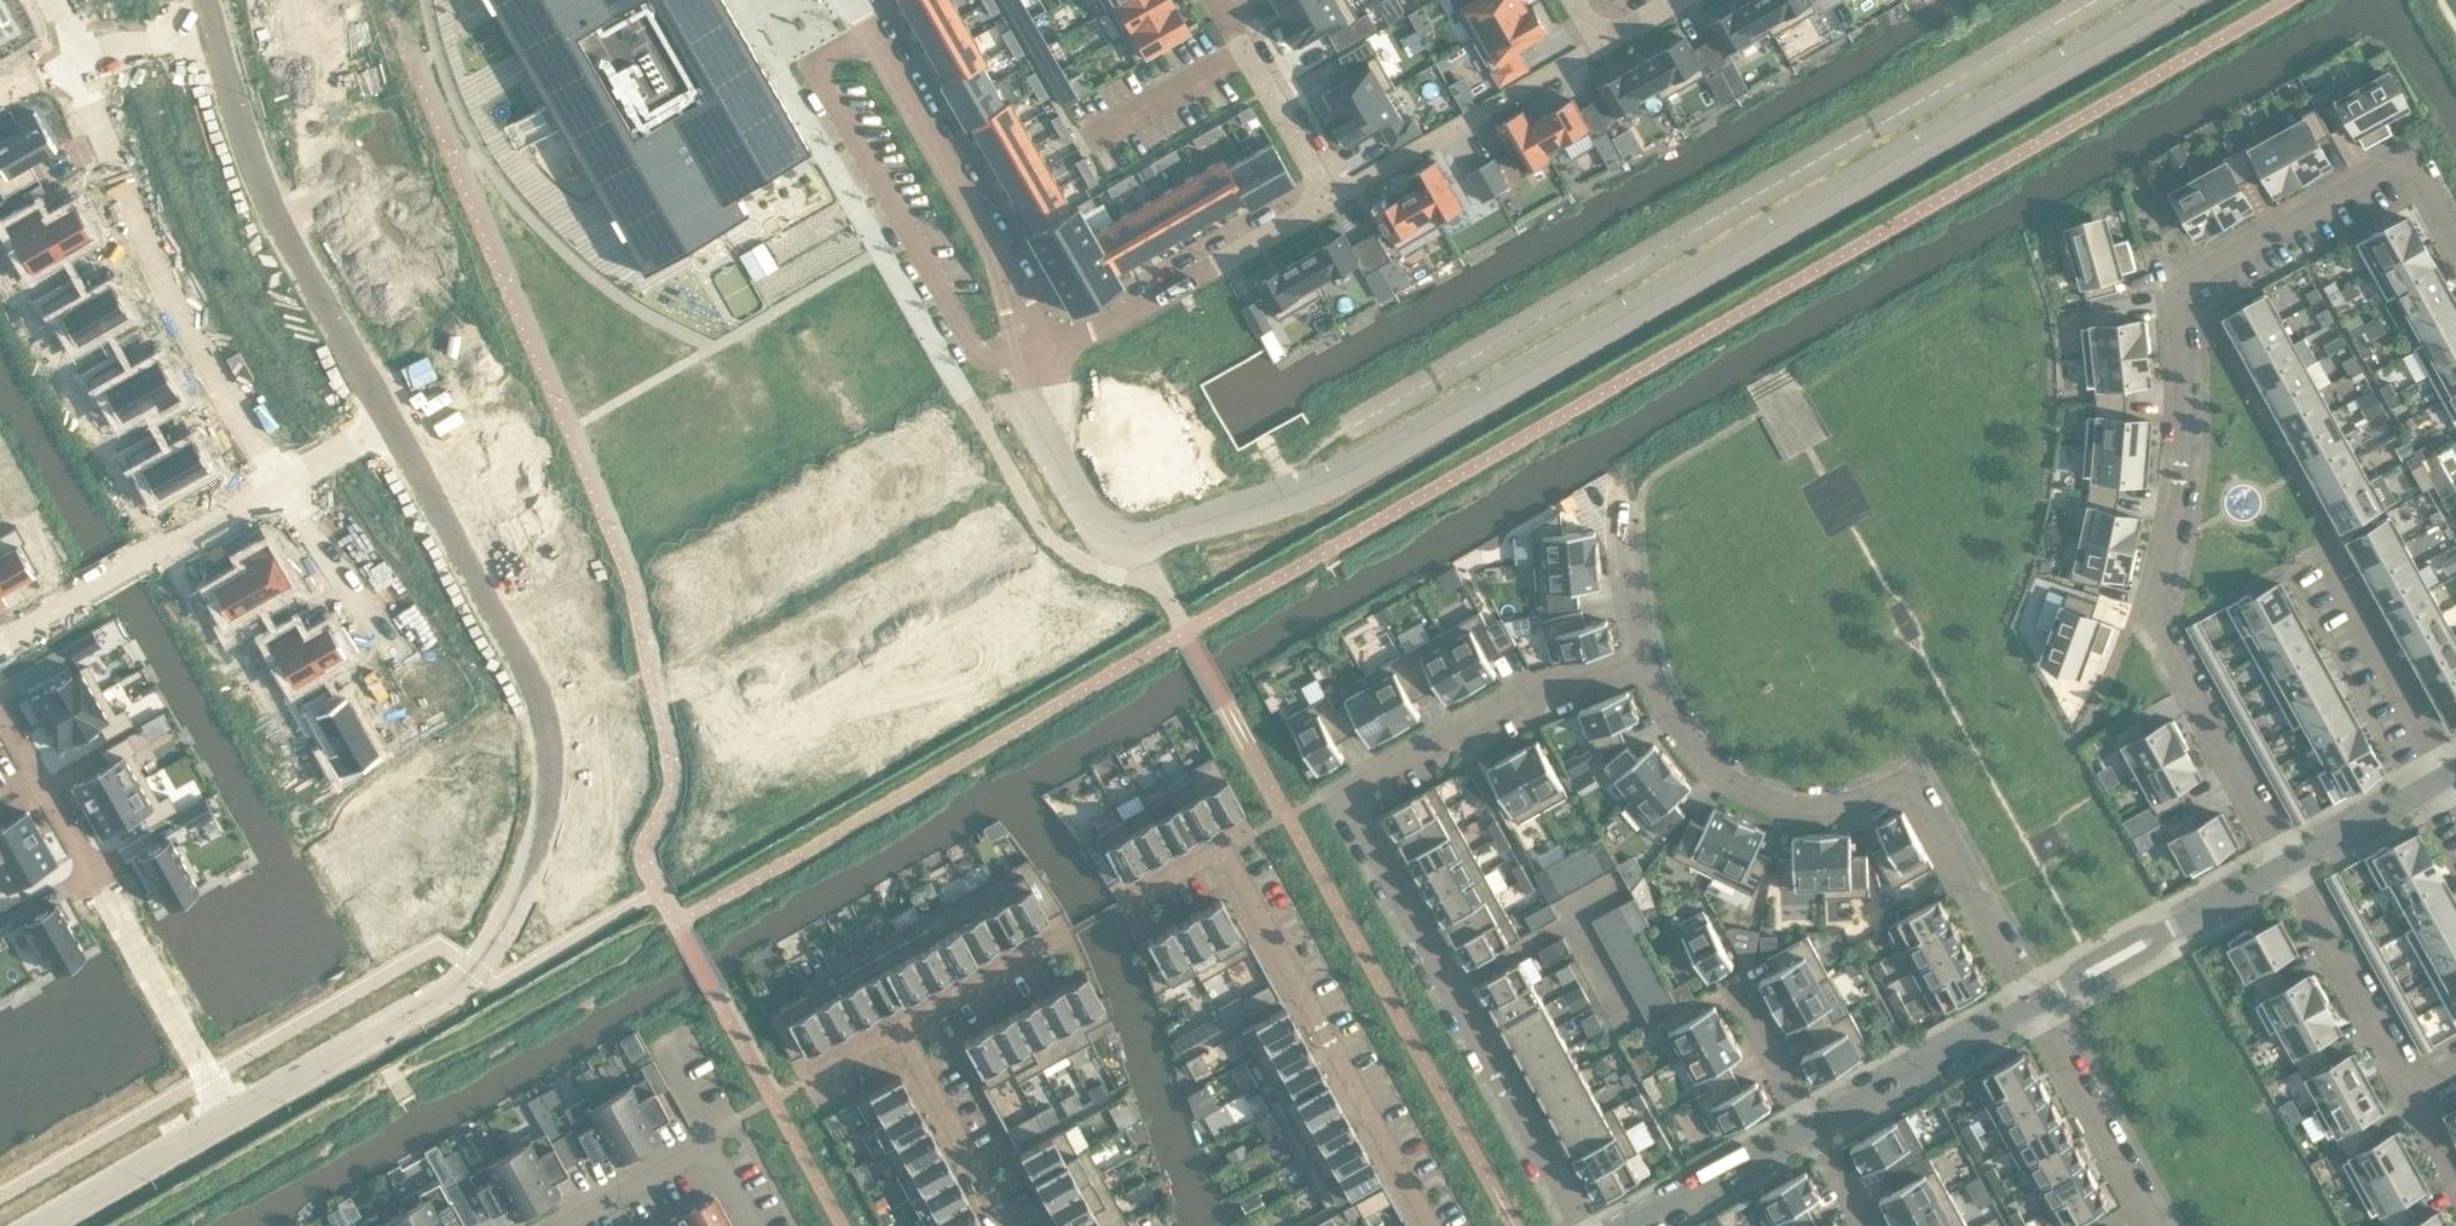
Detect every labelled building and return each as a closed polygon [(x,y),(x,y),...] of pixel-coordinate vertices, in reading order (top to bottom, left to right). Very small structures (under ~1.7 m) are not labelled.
[(544,103),(522,116),(538,144),(560,132),(642,275),(747,215),(735,195),(808,153),(721,0),(484,0),(544,103)] [(907,18),(938,0),(897,0),(907,18)] [(907,18),(919,39),(960,16),(951,0),(938,0),(907,18)] [(983,2),(990,15),(999,10),(993,0),(987,0),(983,2)] [(1003,1),(1010,13),(1023,6),(1020,0),(1005,0),(1003,1)] [(1106,9),(1121,0),(1100,0),(1106,9)] [(1106,9),(1120,34),(1174,3),(1172,0),(1121,0),(1106,9)] [(1286,17),(1282,19),(1282,20),(1318,0),(1276,0),(1286,17)] [(1282,20),(1297,45),(1327,28),(1338,47),(1375,26),(1368,13),(1359,18),(1349,0),(1318,0),(1282,20)] [(1379,1),(1390,21),(1408,11),(1402,0),(1380,0),(1379,1)] [(1474,39),(1533,5),(1532,4),(1529,6),(1528,6),(1524,0),(1452,0),(1474,39)] [(1705,41),(1721,69),(1734,61),(1730,53),(1770,29),(1772,29),(1755,0),(1748,0),(1710,22),(1717,33),(1717,34),(1705,41)] [(1772,29),(1770,29),(1773,34),(1816,10),(1818,13),(1832,5),(1829,0),(1755,0),(1772,29)] [(1174,3),(1120,34),(1135,60),(1189,29),(1174,3)] [(1422,32),(1437,24),(1424,3),(1410,11),(1422,32)] [(1533,5),(1474,39),(1500,83),(1528,67),(1517,48),(1547,30),(1533,5)] [(960,16),(919,39),(931,60),(972,37),(960,16)] [(1009,28),(1001,33),(1008,45),(1016,40),(1009,28)] [(1038,31),(1025,39),(1033,53),(1046,46),(1038,31)] [(1685,36),(1642,61),(1657,87),(1656,88),(1662,98),(1705,74),(1707,77),(1721,69),(1705,41),(1692,49),(1685,36)] [(972,37),(931,60),(943,81),(938,84),(939,85),(985,58),(972,37)] [(1016,40),(1008,45),(1015,58),(1023,53),(1016,40)] [(1352,76),(1326,91),(1339,115),(1335,117),(1336,119),(1395,85),(1369,40),(1341,56),(1352,76)] [(1046,46),(1033,53),(1042,68),(1055,60),(1046,46)] [(985,58),(939,85),(951,106),(992,83),(980,62),(985,59),(985,58)] [(1604,94),(1591,101),(1607,129),(1621,121),(1616,111),(1656,88),(1657,87),(1642,61),(1599,86),(1604,94)] [(1032,72),(1025,76),(1032,88),(1041,83),(1034,71),(1032,72)] [(1464,107),(1479,100),(1467,73),(1451,80),(1464,107)] [(2384,74),(2325,106),(2340,133),(2353,126),(2365,147),(2392,132),(2384,117),(2403,107),(2384,74)] [(1061,82),(1053,87),(1063,104),(1076,97),(1066,80),(1061,82)] [(992,83),(951,106),(963,127),(1009,101),(1009,100),(1004,103),(992,83)] [(1041,83),(1032,88),(1039,100),(1048,96),(1041,83)] [(1395,85),(1336,119),(1350,144),(1381,126),(1392,145),(1420,129),(1413,116),(1404,121),(1387,91),(1395,86),(1395,85)] [(1531,122),(1549,154),(1590,130),(1593,137),(1607,129),(1591,101),(1579,109),(1573,98),(1531,122)] [(1009,101),(963,127),(964,128),(969,125),(980,146),(1022,122),(1009,101)] [(1249,105),(1237,112),(1241,121),(1254,113),(1249,105)] [(2304,118),(2278,133),(2305,180),(2331,166),(2317,140),(2330,133),(2315,106),(2302,114),(2304,118)] [(1524,110),(1497,125),(1523,169),(1549,154),(1531,122),(1524,110)] [(0,142),(0,190),(3,196),(37,177),(29,163),(55,148),(34,111),(15,121),(20,130),(0,142)] [(1058,114),(1050,119),(1057,131),(1065,126),(1058,114)] [(1022,122),(980,146),(993,167),(1034,144),(1022,122)] [(1216,124),(1204,131),(1209,139),(1221,132),(1216,124)] [(1629,124),(1611,135),(1623,157),(1642,147),(1629,124)] [(1065,126),(1057,131),(1064,143),(1072,138),(1065,126)] [(1204,131),(1192,138),(1197,147),(1209,139),(1204,131)] [(2250,143),(2237,150),(2251,176),(2264,169),(2276,191),(2301,177),(2304,181),(2305,180),(2278,133),(2252,147),(2250,143)] [(1270,142),(1246,155),(1270,196),(1294,183),(1270,142)] [(1034,144),(993,167),(1005,189),(1046,165),(1034,144)] [(1174,148),(1161,155),(1166,164),(1178,157),(1174,148)] [(2226,162),(2200,176),(2226,224),(2227,223),(2225,219),(2250,205),(2238,183),(2251,176),(2237,150),(2223,157),(2226,162)] [(1161,155),(1149,163),(1154,171),(1166,164),(1161,155)] [(1246,155),(1224,168),(1243,200),(1248,209),(1270,196),(1246,155)] [(1083,156),(1074,161),(1081,174),(1090,169),(1083,156)] [(1493,158),(1480,165),(1496,193),(1509,185),(1493,158)] [(1219,159),(1198,171),(1222,212),(1243,200),(1224,168),(1219,159)] [(1437,160),(1411,175),(1418,187),(1419,187),(1437,218),(1438,218),(1462,204),(1437,160)] [(1046,165),(1005,189),(1015,207),(1017,210),(1058,186),(1046,165)] [(1480,165),(1467,173),(1483,200),(1496,193),(1480,165)] [(64,167),(52,175),(57,183),(69,176),(64,167)] [(1090,169),(1081,174),(1089,186),(1097,181),(1090,169)] [(1198,171),(1177,183),(1200,224),(1222,212),(1198,171)] [(1131,173),(1118,180),(1123,189),(1136,182),(1131,173)] [(2226,224),(2200,176),(2173,190),(2171,186),(2158,194),(2172,220),(2185,213),(2200,238),(2226,224)] [(1118,180),(1106,187),(1111,196),(1123,189),(1118,180)] [(40,182),(22,192),(27,200),(45,191),(40,182)] [(1177,183),(1155,195),(1179,236),(1200,224),(1177,183)] [(1058,186),(1017,210),(1029,230),(1029,231),(1071,207),(1070,207),(1058,186)] [(1418,187),(1376,211),(1397,248),(1441,223),(1438,218),(1437,218),(1419,187),(1418,187)] [(1155,195),(1133,208),(1157,249),(1179,236),(1155,195)] [(1090,197),(1077,204),(1082,212),(1095,205),(1090,197)] [(40,203),(14,218),(23,233),(40,264),(91,234),(74,203),(49,218),(40,203)] [(1029,230),(1024,233),(1030,245),(1040,262),(1063,302),(1068,311),(1121,281),(1116,272),(1092,231),(1082,212),(1077,204),(1076,203),(1070,207),(1071,207),(1029,231),(1029,230)] [(1133,208),(1113,220),(1136,261),(1157,249),(1133,208)] [(2356,242),(2372,272),(2423,243),(2409,217),(2381,232),(2380,229),(2356,242)] [(1092,231),(1116,272),(1136,261),(1113,220),(1092,231)] [(2069,232),(2072,240),(2087,297),(2117,289),(2113,274),(2136,268),(2128,238),(2111,242),(2106,222),(2069,232)] [(1376,231),(1363,238),(1379,265),(1392,258),(1376,231)] [(1343,233),(1300,257),(1316,284),(1317,283),(1357,260),(1365,273),(1379,265),(1363,238),(1352,245),(1351,245),(1343,233)] [(765,240),(741,250),(753,276),(777,266),(765,240)] [(2372,272),(2386,297),(2437,268),(2423,243),(2372,272)] [(1300,257),(1257,282),(1278,318),(1322,293),(1317,283),(1316,284),(1300,257)] [(2398,293),(2411,317),(2452,294),(2437,268),(2386,297),(2387,299),(2398,293)] [(2324,285),(2329,296),(2340,290),(2334,280),(2324,285)] [(74,283),(50,297),(59,312),(75,342),(128,312),(112,282),(83,299),(74,283)] [(2306,292),(2312,302),(2322,297),(2316,286),(2306,292)] [(2340,290),(2329,296),(2335,306),(2345,300),(2340,290)] [(2227,317),(2240,341),(2281,319),(2266,292),(2252,299),(2254,302),(2227,317)] [(2414,348),(2455,325),(2455,302),(2452,294),(2411,317),(2424,340),(2414,346),(2414,348)] [(1254,296),(1241,303),(1257,330),(1269,323),(1254,296)] [(2081,326),(2084,356),(2150,349),(2147,319),(2118,322),(2116,307),(2086,311),(2088,326),(2081,326)] [(2240,341),(2253,364),(2294,342),(2281,319),(2240,341)] [(1275,324),(1263,331),(1276,356),(1288,349),(1275,324)] [(2429,373),(2455,358),(2455,325),(2414,348),(2429,373)] [(2352,336),(2357,346),(2368,341),(2362,331),(2352,336)] [(2368,341),(2357,346),(2363,356),(2373,351),(2368,341)] [(2253,364),(2265,387),(2306,365),(2294,342),(2253,364)] [(2095,386),(2096,400),(2126,400),(2124,382),(2149,380),(2146,351),(2151,350),(2150,349),(2084,356),(2087,386),(2095,386)] [(2353,354),(2342,360),(2348,371),(2349,371),(2359,365),(2353,354)] [(118,359),(95,372),(103,387),(119,416),(153,398),(157,406),(177,395),(173,386),(157,357),(126,374),(118,359)] [(2443,398),(2455,391),(2455,358),(2429,373),(2443,398)] [(2265,387),(2278,410),(2319,387),(2306,365),(2265,387)] [(2359,365),(2349,371),(2351,376),(2354,380),(2358,378),(2364,374),(2359,365)] [(2380,387),(2385,397),(2396,391),(2390,381),(2380,387)] [(2278,410),(2291,433),(2331,410),(2319,387),(2278,410)] [(2372,388),(2359,396),(2371,418),(2384,411),(2372,388)] [(2396,391),(2385,397),(2391,407),(2401,402),(2396,391)] [(2443,398),(2455,423),(2455,391),(2443,398)] [(2358,396),(2345,403),(2349,410),(2362,403),(2358,396)] [(2088,415),(2085,445),(2147,450),(2150,420),(2125,418),(2126,400),(2096,400),(2095,415),(2088,415)] [(2291,433),(2303,456),(2344,433),(2331,410),(2291,433)] [(2303,456),(2316,479),(2357,456),(2344,433),(2303,456)] [(156,437),(131,451),(140,467),(157,496),(209,466),(192,436),(164,452),(156,437)] [(2409,440),(2395,447),(2402,460),(2406,458),(2416,453),(2409,440)] [(2415,450),(2416,453),(2420,460),(2431,454),(2425,444),(2415,450)] [(2090,475),(2089,490),(2119,495),(2120,478),(2145,480),(2147,450),(2085,445),(2083,475),(2090,475)] [(2420,460),(2416,453),(2406,458),(2414,473),(2424,467),(2420,460)] [(2436,465),(2431,454),(2420,460),(2424,467),(2426,470),(2436,465)] [(2316,479),(2329,501),(2369,479),(2357,456),(2316,479)] [(2369,479),(2329,501),(2342,525),(2369,510),(2371,514),(2384,506),(2369,479)] [(2090,507),(2084,536),(2137,547),(2138,547),(2133,545),(2139,517),(2115,512),(2119,495),(2089,490),(2086,506),(2090,507)] [(2447,508),(2455,503),(2455,501),(2451,492),(2441,498),(2447,508)] [(2429,515),(2435,525),(2445,519),(2439,509),(2429,515)] [(1561,510),(1532,526),(1535,563),(1599,558),(1598,540),(1596,541),(1595,532),(1595,529),(1587,530),(1580,531),(1563,532),(1561,510)] [(2350,540),(2363,564),(2404,542),(2389,514),(2376,521),(2377,525),(2350,540)] [(7,601),(1,591),(38,570),(22,543),(25,541),(15,525),(0,533),(0,605),(7,601)] [(2137,547),(2084,536),(2077,565),(2073,564),(2069,579),(2099,585),(2102,571),(2131,577),(2137,547)] [(252,562),(219,581),(236,610),(244,625),(266,613),(257,598),(289,580),(272,551),(266,542),(247,553),(252,562)] [(2363,564),(2376,587),(2416,564),(2404,542),(2363,564)] [(2445,557),(2452,570),(2455,568),(2455,551),(2445,557)] [(1600,575),(1599,558),(1535,563),(1538,607),(1580,604),(1578,588),(1600,587),(1599,584),(1598,575),(1600,575)] [(2376,587),(2388,610),(2429,587),(2416,564),(2376,587)] [(2236,599),(2252,629),(2293,606),(2280,582),(2252,597),(2249,592),(2236,599)] [(2388,610),(2401,632),(2442,610),(2429,587),(2388,610)] [(2097,602),(2068,592),(2043,660),(2079,673),(2087,648),(2103,654),(2114,624),(2091,616),(2097,602)] [(1387,606),(1379,610),(1384,619),(1392,614),(1387,606)] [(2254,656),(2255,657),(2306,629),(2293,606),(2252,629),(2264,650),(2254,656)] [(1542,620),(1553,664),(1614,648),(1613,646),(1612,642),(1614,641),(1609,625),(1608,626),(1607,621),(1606,619),(1592,623),(1586,625),(1582,609),(1542,620)] [(1480,610),(1439,632),(1471,689),(1487,680),(1486,678),(1496,673),(1488,658),(1516,643),(1502,617),(1488,624),(1480,610)] [(2401,632),(2414,655),(2454,633),(2442,610),(2401,632)] [(1423,619),(1399,630),(1407,647),(1431,637),(1423,619)] [(293,623),(267,637),(275,652),(294,682),(346,653),(327,622),(301,637),(293,623)] [(2255,657),(2267,680),(2318,652),(2306,629),(2255,657)] [(91,631),(65,646),(73,660),(100,645),(91,631)] [(1439,632),(1402,653),(1424,694),(1438,686),(1446,700),(1456,695),(1457,696),(1471,689),(1439,632)] [(2426,678),(2455,662),(2455,636),(2454,633),(2414,655),(2426,678)] [(2199,645),(2204,655),(2214,650),(2209,639),(2199,645)] [(2267,680),(2280,703),(2331,675),(2318,652),(2267,680)] [(1402,653),(1364,674),(1369,684),(1395,731),(1411,722),(1410,720),(1420,715),(1412,700),(1424,694),(1402,653)] [(2211,668),(2217,678),(2227,673),(2222,662),(2211,668)] [(2439,701),(2455,692),(2455,662),(2426,678),(2439,701)] [(44,689),(28,698),(42,723),(100,690),(86,665),(70,674),(69,674),(44,688),(44,689)] [(2280,703),(2293,726),(2344,698),(2331,675),(2280,703)] [(1347,702),(1335,709),(1350,735),(1362,728),(1370,742),(1380,737),(1380,738),(1395,731),(1369,684),(1345,698),(1347,702)] [(2224,691),(2229,701),(2240,695),(2234,685),(2224,691)] [(325,686),(298,701),(307,716),(316,711),(338,747),(326,754),(339,776),(351,769),(381,751),(346,694),(334,701),(325,686)] [(100,690),(42,723),(57,749),(98,725),(106,738),(132,723),(123,708),(114,713),(100,690)] [(1580,709),(1581,711),(1590,735),(1591,737),(1597,751),(1625,740),(1619,725),(1631,721),(1631,720),(1638,718),(1638,716),(1637,716),(1636,712),(1638,711),(1631,695),(1630,696),(1628,692),(1627,690),(1580,709)] [(2439,701),(2452,725),(2455,723),(2455,692),(2439,701)] [(1287,716),(1318,771),(1323,768),(1324,770),(1339,761),(1338,760),(1344,757),(1336,742),(1350,735),(1335,709),(1327,694),(1287,716)] [(2304,722),(2316,743),(2356,721),(2344,698),(2293,726),(2293,728),(2304,722)] [(2237,714),(2242,724),(2252,718),(2247,708),(2237,714)] [(2126,745),(2140,771),(2188,745),(2173,718),(2147,733),(2140,720),(2114,734),(2122,748),(2126,745)] [(2316,743),(2328,766),(2369,744),(2356,721),(2316,743)] [(2249,737),(2255,747),(2265,741),(2259,731),(2249,737)] [(108,764),(72,785),(86,810),(144,776),(131,753),(135,751),(127,736),(100,751),(108,764)] [(1527,744),(1510,753),(1541,810),(1568,795),(1544,753),(1545,753),(1541,747),(1537,740),(1528,746),(1527,744)] [(2265,741),(2255,747),(2260,757),(2271,751),(2265,741)] [(1627,745),(1605,764),(1615,776),(1616,778),(1617,778),(1634,798),(1674,764),(1662,751),(1661,752),(1655,745),(1654,743),(1648,748),(1643,753),(1638,757),(1627,745)] [(2369,744),(2328,766),(2345,795),(2358,788),(2355,783),(2382,767),(2369,744)] [(2188,745),(2140,771),(2154,797),(2150,800),(2158,813),(2184,799),(2177,786),(2198,774),(2184,748),(2189,746),(2188,745)] [(1596,750),(1580,759),(1588,772),(1604,762),(1596,750)] [(1541,810),(1510,753),(1496,761),(1497,763),(1489,767),(1487,768),(1491,775),(1517,823),(1541,810)] [(1213,755),(1187,769),(1217,823),(1243,809),(1213,755)] [(1634,798),(1625,806),(1643,828),(1653,840),(1663,832),(1685,813),(1675,801),(1680,796),(1685,792),(1691,787),(1690,785),(1689,785),(1684,778),(1685,777),(1674,764),(1634,798)] [(2267,770),(2273,780),(2283,774),(2278,764),(2267,770)] [(1164,781),(1163,782),(1193,836),(1217,823),(1187,769),(1186,769),(1192,779),(1170,792),(1164,781)] [(1592,772),(1576,782),(1585,797),(1601,786),(1592,772)] [(144,776),(86,810),(101,835),(142,811),(150,824),(176,809),(168,794),(158,800),(144,776)] [(1464,781),(1471,794),(1480,789),(1473,776),(1464,781)] [(1163,782),(1139,795),(1169,850),(1193,836),(1163,782)] [(1388,820),(1397,835),(1448,806),(1436,784),(1386,811),(1390,819),(1388,820)] [(1480,789),(1471,794),(1478,806),(1487,802),(1480,789)] [(1116,808),(1115,809),(1145,863),(1169,850),(1139,795),(1138,796),(1144,806),(1122,818),(1116,808)] [(204,798),(178,813),(186,827),(212,812),(204,798)] [(1400,841),(1408,856),(1460,828),(1448,806),(1397,835),(1397,836),(1399,835),(1402,840),(1400,841)] [(1690,818),(1673,856),(1713,875),(1741,817),(1725,809),(1724,811),(1716,807),(1714,806),(1711,813),(1707,819),(1705,825),(1690,818)] [(2301,806),(2291,811),(2296,822),(2307,817),(2301,806)] [(1096,833),(1079,842),(1106,884),(1145,863),(1115,809),(1090,822),(1096,833)] [(41,836),(27,811),(0,826),(0,859),(41,836)] [(1873,851),(1893,887),(1933,865),(1903,811),(1901,812),(1897,814),(1896,812),(1881,820),(1882,822),(1879,824),(1877,825),(1880,832),(1887,844),(1873,851)] [(2162,820),(2148,827),(2157,842),(2170,835),(2166,826),(2180,818),(2177,811),(2162,819),(2162,820)] [(2180,818),(2166,826),(2170,835),(2192,875),(2216,862),(2211,854),(2236,840),(2221,812),(2200,824),(2192,811),(2180,818)] [(1741,817),(1713,875),(1753,894),(1771,857),(1756,850),(1759,844),(1762,838),(1762,837),(1766,831),(1764,830),(1755,826),(1756,824),(1741,817)] [(1488,824),(1495,837),(1504,832),(1497,819),(1488,824)] [(1412,863),(1420,878),(1472,849),(1460,828),(1408,856),(1409,857),(1411,856),(1414,862),(1412,863)] [(1504,832),(1495,837),(1502,849),(1511,845),(1504,832)] [(1839,832),(1822,833),(1825,897),(1869,895),(1867,854),(1851,854),(1850,833),(1839,834),(1839,832)] [(1794,857),(1778,858),(1780,888),(1796,887),(1798,887),(1823,885),(1824,897),(1825,897),(1822,833),(1804,834),(1804,836),(1795,836),(1793,836),(1793,844),(1794,857)] [(2364,856),(2380,886),(2431,857),(2418,833),(2391,849),(2388,843),(2364,856)] [(0,859),(0,910),(22,898),(14,885),(56,861),(41,836),(0,859)] [(1601,836),(1587,843),(1603,873),(1618,865),(1601,836)] [(169,839),(138,857),(147,873),(147,874),(155,887),(165,904),(197,886),(192,878),(197,876),(178,843),(173,846),(171,842),(169,839)] [(1587,843),(1574,851),(1590,880),(1603,873),(1587,843)] [(1424,885),(1432,900),(1484,871),(1472,849),(1420,878),(1421,879),(1423,878),(1426,884),(1424,885)] [(1574,851),(1561,858),(1577,887),(1590,880),(1574,851)] [(2392,881),(2404,903),(2444,880),(2431,857),(2380,886),(2381,887),(2392,881)] [(1561,858),(1548,865),(1564,895),(1577,887),(1561,858)] [(1512,867),(1519,880),(1527,875),(1520,862),(1512,867)] [(1017,863),(992,877),(1022,931),(1063,908),(1035,866),(1023,873),(1017,863)] [(1630,867),(1642,902),(1655,898),(1643,863),(1630,867)] [(1564,895),(1548,865),(1534,873),(1550,902),(1551,902),(1564,895)] [(1432,900),(1433,901),(1435,900),(1438,905),(1436,906),(1444,921),(1496,893),(1484,871),(1432,900)] [(1527,875),(1519,880),(1526,893),(1535,888),(1527,875)] [(992,877),(968,890),(998,944),(1022,931),(992,877)] [(2406,931),(2455,904),(2455,902),(2444,880),(2404,903),(2415,924),(2405,930),(2406,931)] [(968,890),(944,903),(974,958),(998,944),(968,890)] [(2337,896),(2343,906),(2353,901),(2348,890),(2337,896)] [(1444,921),(1445,922),(1446,921),(1450,927),(1448,928),(1456,943),(1508,914),(1496,893),(1444,921)] [(1635,896),(1621,903),(1628,916),(1635,929),(1637,934),(1639,933),(1651,926),(1635,896)] [(1888,926),(1900,948),(1952,920),(1952,919),(1950,920),(1947,914),(1949,913),(1940,897),(1888,926)] [(1220,898),(1194,912),(1224,967),(1250,953),(1244,943),(1248,940),(1237,919),(1232,922),(1220,898)] [(1550,902),(1526,915),(1534,929),(1558,916),(1551,902),(1550,902)] [(944,903),(920,917),(950,971),(974,958),(944,903)] [(1592,919),(1599,932),(1628,916),(1621,903),(1592,919)] [(29,929),(24,932),(43,965),(47,962),(52,969),(83,951),(73,934),(74,933),(66,920),(56,904),(25,922),(29,929)] [(2418,954),(2455,933),(2455,904),(2406,931),(2418,954)] [(1728,967),(1733,964),(1729,957),(1730,957),(1726,951),(1703,909),(1677,923),(1690,946),(1681,951),(1692,970),(1700,965),(1707,978),(1713,975),(1714,977),(1728,968),(1728,967)] [(0,915),(0,934),(14,926),(6,912),(0,915)] [(1194,912),(1170,926),(1200,980),(1224,967),(1194,912)] [(2350,919),(2356,929),(2366,923),(2360,913),(2350,919)] [(1508,914),(1456,943),(1457,944),(1458,943),(1461,948),(1460,949),(1469,965),(1520,937),(1508,914)] [(1628,916),(1599,932),(1606,945),(1635,929),(1628,916)] [(920,917),(896,930),(926,984),(950,971),(920,917)] [(1912,969),(1912,970),(1964,941),(1964,940),(1962,941),(1959,936),(1960,935),(1952,920),(1900,948),(1901,949),(1911,944),(1922,963),(1912,969)] [(2227,939),(2254,988),(2281,974),(2273,961),(2295,949),(2280,921),(2255,935),(2250,927),(2227,939)] [(1170,926),(1145,940),(1158,963),(1146,970),(1153,993),(1194,970),(1199,980),(1200,980),(1170,926)] [(1606,945),(1614,958),(1643,942),(1639,933),(1637,934),(1635,929),(1606,945)] [(896,930),(871,943),(901,997),(926,984),(896,930)] [(1775,933),(1761,934),(1762,950),(1776,943),(1775,933)] [(2431,977),(2455,963),(2455,933),(2418,954),(2431,977)] [(1830,975),(1829,974),(1807,935),(1767,957),(1775,971),(1760,979),(1766,989),(1764,990),(1773,1006),(1819,980),(1830,975)] [(1538,950),(1546,964),(1571,951),(1563,936),(1538,950)] [(2363,942),(2368,952),(2379,946),(2373,936),(2363,942)] [(1853,945),(1860,957),(1868,953),(1861,940),(1853,945)] [(1912,970),(1924,991),(1976,963),(1976,962),(1974,963),(1971,957),(1972,956),(1964,941),(1912,970)] [(1614,958),(1621,971),(1650,954),(1643,942),(1614,958)] [(871,943),(847,957),(877,1011),(901,997),(871,943)] [(2208,946),(2196,952),(2203,963),(2209,960),(2211,952),(2208,946)] [(1621,971),(1628,984),(1658,967),(1650,954),(1621,971)] [(847,957),(823,970),(853,1024),(877,1011),(847,957)] [(1872,964),(1879,977),(1887,972),(1880,959),(1872,964)] [(2375,965),(2381,975),(2391,969),(2386,959),(2375,965)] [(1490,1005),(1491,1006),(1532,983),(1520,960),(1478,983),(1487,999),(1489,998),(1492,1004),(1490,1005)] [(1569,963),(1555,970),(1563,983),(1576,975),(1569,963)] [(1976,963),(1924,991),(1937,1014),(1987,986),(1983,979),(1984,978),(1976,963)] [(2444,1000),(2455,993),(2455,963),(2431,977),(2444,1000)] [(1628,984),(1635,997),(1665,980),(1658,967),(1628,984)] [(2391,969),(2381,975),(2387,985),(2397,979),(2391,969)] [(823,970),(799,983),(829,1037),(853,1024),(823,970)] [(2255,1004),(2270,1031),(2328,999),(2314,972),(2288,986),(2281,974),(2254,988),(2261,1001),(2255,1004)] [(1085,973),(1060,987),(1096,1052),(1097,1051),(1085,1030),(1110,1017),(1102,994),(1098,996),(1085,973)] [(1635,997),(1642,1010),(1672,993),(1665,980),(1635,997)] [(1833,1005),(1819,980),(1773,1006),(1781,1020),(1783,1019),(1788,1029),(1802,1021),(1809,1033),(1835,1019),(1828,1007),(1833,1005)] [(762,981),(754,986),(760,996),(768,992),(762,981)] [(804,994),(766,1015),(790,1059),(829,1037),(799,983),(798,984),(804,994)] [(1250,1013),(1280,997),(1272,983),(1242,999),(1250,1013)] [(1502,1026),(1503,1027),(1544,1004),(1532,983),(1491,1006),(1499,1021),(1501,1020),(1504,1025),(1502,1026)] [(1580,984),(1563,994),(1572,1011),(1590,1002),(1580,984)] [(1060,987),(1036,1000),(1072,1065),(1096,1052),(1060,987)] [(1889,995),(1896,1007),(1904,1003),(1897,990),(1889,995)] [(2394,998),(2399,1008),(2409,1002),(2404,992),(2394,998)] [(1642,1010),(1649,1022),(1652,1021),(1679,1006),(1672,993),(1642,1010)] [(2444,1000),(2455,1023),(2455,993),(2444,1000)] [(1730,1030),(1730,1029),(1721,1013),(1720,1014),(1714,1005),(1700,1012),(1692,998),(1679,1006),(1652,1021),(1674,1061),(1684,1055),(1730,1030)] [(2290,1053),(2298,1067),(2324,1052),(2317,1039),(2339,1027),(2324,1002),(2329,999),(2328,999),(2270,1031),(2270,1032),(2281,1026),(2295,1051),(2290,1053)] [(1036,1000),(1012,1013),(1048,1079),(1072,1065),(1036,1000)] [(1243,1002),(1229,1010),(1234,1021),(1249,1013),(1243,1002)] [(1904,1003),(1896,1007),(1902,1020),(1911,1015),(1904,1003)] [(1514,1048),(1515,1049),(1556,1026),(1544,1004),(1503,1027),(1511,1042),(1513,1041),(1516,1047),(1514,1048)] [(1298,1031),(1298,1030),(1285,1006),(1241,1030),(1254,1056),(1298,1031)] [(1835,1019),(1809,1033),(1817,1047),(1802,1055),(1806,1061),(1804,1062),(1812,1077),(1814,1076),(1817,1081),(1871,1051),(1849,1011),(1835,1019)] [(1012,1013),(988,1027),(1023,1092),(1048,1079),(1012,1013)] [(1597,1013),(1585,1019),(1593,1033),(1604,1026),(1597,1013)] [(2406,1021),(2412,1031),(2422,1025),(2416,1015),(2406,1021)] [(1526,1069),(1527,1070),(1568,1047),(1556,1026),(1515,1049),(1523,1064),(1525,1063),(1528,1068),(1526,1069)] [(988,1027),(962,1041),(975,1064),(971,1066),(982,1087),(1011,1071),(1023,1092),(988,1027)] [(1605,1027),(1592,1034),(1596,1042),(1604,1044),(1612,1040),(1605,1027)] [(1189,1029),(1173,1038),(1180,1051),(1196,1042),(1189,1029)] [(1702,1077),(1708,1089),(1734,1075),(1728,1063),(1742,1055),(1736,1045),(1738,1044),(1730,1030),(1684,1055),(1697,1079),(1702,1077)] [(1298,1031),(1254,1056),(1267,1079),(1257,1084),(1258,1085),(1312,1055),(1298,1031)] [(1538,1091),(1538,1092),(1580,1069),(1568,1047),(1527,1070),(1535,1085),(1536,1084),(1540,1090),(1538,1091)] [(1973,1080),(1986,1102),(2037,1074),(2029,1059),(2027,1060),(2023,1052),(1973,1080)] [(2313,1109),(2367,1080),(2353,1053),(2331,1065),(2324,1052),(2298,1067),(2305,1080),(2309,1078),(2323,1103),(2313,1109)] [(1312,1055),(1258,1085),(1271,1109),(1325,1079),(1312,1055)] [(655,1093),(667,1086),(652,1059),(639,1066),(645,1076),(646,1076),(655,1093)] [(1617,1066),(1604,1074),(1608,1081),(1620,1075),(1621,1074),(1617,1066)] [(1550,1113),(1592,1091),(1580,1069),(1538,1092),(1547,1107),(1548,1106),(1552,1112),(1550,1113)] [(1634,1082),(1628,1071),(1621,1074),(1620,1075),(1626,1087),(1634,1082)] [(1986,1102),(1998,1124),(2049,1095),(2041,1080),(2039,1081),(2036,1076),(2038,1075),(2037,1074),(1986,1102)] [(1734,1075),(1708,1089),(1694,1097),(1716,1137),(1771,1107),(1767,1101),(1769,1100),(1761,1085),(1759,1086),(1756,1081),(1742,1089),(1734,1075)] [(645,1076),(608,1097),(636,1149),(637,1149),(636,1148),(637,1148),(659,1135),(654,1124),(668,1116),(655,1093),(646,1076),(645,1076)] [(899,1076),(855,1100),(869,1124),(858,1130),(859,1131),(913,1101),(899,1076)] [(1325,1079),(1271,1109),(1284,1133),(1338,1104),(1325,1079)] [(2334,1132),(2341,1145),(2367,1131),(2360,1118),(2382,1106),(2367,1080),(2313,1109),(2328,1136),(2334,1132)] [(1207,1083),(1187,1094),(1195,1117),(1218,1104),(1207,1083)] [(1935,1094),(1942,1107),(1950,1102),(1943,1089),(1935,1094)] [(1562,1134),(1562,1135),(1614,1107),(1613,1106),(1603,1111),(1592,1091),(1550,1113),(1559,1129),(1560,1128),(1563,1133),(1562,1134)] [(1647,1105),(1640,1092),(1632,1097),(1639,1109),(1647,1105)] [(636,1149),(608,1097),(594,1105),(588,1094),(563,1108),(574,1127),(589,1153),(592,1158),(606,1150),(612,1161),(635,1148),(635,1149),(636,1148),(636,1149)] [(1998,1124),(2009,1145),(2061,1117),(2053,1102),(2051,1103),(2048,1097),(2050,1096),(2049,1095),(1998,1124)] [(1124,1098),(1107,1107),(1119,1128),(1135,1119),(1124,1098)] [(913,1101),(859,1131),(872,1155),(926,1125),(913,1101)] [(1338,1104),(1284,1133),(1298,1158),(1352,1128),(1338,1104)] [(1574,1156),(1574,1157),(1626,1128),(1614,1107),(1562,1135),(1571,1150),(1572,1149),(1575,1155),(1574,1156)] [(2448,1113),(2455,1128),(2455,1108),(2448,1113)] [(1043,1128),(1035,1113),(1006,1130),(1014,1144),(1043,1128)] [(1907,1115),(1852,1145),(1853,1147),(1855,1151),(1853,1152),(1861,1166),(1863,1165),(1865,1169),(1866,1171),(1873,1167),(1873,1168),(1879,1164),(1880,1163),(1887,1176),(1928,1154),(1907,1115)] [(1228,1116),(1209,1127),(1215,1139),(1234,1128),(1228,1116)] [(2009,1145),(2021,1167),(2073,1138),(2065,1123),(2063,1124),(2060,1119),(2062,1118),(2061,1117),(2009,1145)] [(1649,1127),(1656,1140),(1664,1135),(1657,1122),(1649,1127)] [(1962,1127),(1969,1140),(1977,1135),(1970,1122),(1962,1127)] [(840,1123),(829,1129),(836,1142),(847,1136),(840,1123)] [(872,1155),(873,1156),(883,1150),(896,1173),(940,1149),(926,1125),(872,1155)] [(574,1127),(562,1134),(577,1160),(589,1153),(574,1127)] [(1352,1128),(1298,1158),(1311,1182),(1365,1152),(1352,1128)] [(1586,1177),(1586,1178),(1638,1150),(1626,1128),(1574,1157),(1583,1172),(1584,1171),(1587,1176),(1586,1177)] [(1063,1129),(1019,1153),(1033,1178),(1077,1154),(1076,1153),(1063,1129)] [(545,1131),(507,1153),(535,1205),(536,1204),(535,1204),(536,1204),(536,1203),(558,1191),(553,1180),(567,1172),(564,1166),(550,1140),(545,1131)] [(2342,1162),(2357,1188),(2411,1158),(2396,1132),(2375,1144),(2367,1131),(2341,1145),(2348,1158),(2342,1162)] [(562,1134),(550,1140),(564,1166),(577,1160),(562,1134)] [(1664,1135),(1656,1140),(1663,1152),(1671,1148),(1664,1135)] [(1977,1135),(1969,1140),(1976,1152),(1984,1148),(1977,1135)] [(2033,1188),(2085,1160),(2077,1145),(2075,1146),(2072,1140),(2074,1139),(2073,1138),(2021,1167),(2022,1168),(2032,1162),(2043,1182),(2033,1188)] [(1244,1143),(1226,1152),(1231,1161),(1248,1152),(1244,1143)] [(1077,1154),(1033,1178),(1046,1202),(1100,1172),(1086,1147),(1076,1153),(1077,1154)] [(455,1149),(443,1155),(478,1220),(491,1214),(468,1174),(469,1174),(455,1149)] [(940,1149),(896,1173),(909,1197),(953,1173),(940,1149)] [(1638,1150),(1586,1178),(1594,1193),(1596,1192),(1600,1200),(1640,1178),(1628,1156),(1638,1151),(1638,1150)] [(1365,1152),(1311,1182),(1325,1207),(1379,1177),(1365,1152)] [(535,1205),(507,1153),(469,1174),(468,1174),(491,1214),(506,1206),(511,1217),(534,1204),(535,1204),(535,1205)] [(1887,1194),(1880,1197),(1881,1199),(1886,1207),(1884,1208),(1893,1223),(1949,1192),(1928,1154),(1887,1176),(1895,1189),(1893,1190),(1887,1193),(1887,1194)] [(2378,1211),(2385,1224),(2411,1209),(2404,1197),(2426,1185),(2411,1158),(2357,1188),(2371,1215),(2378,1211)] [(2033,1188),(2045,1210),(2097,1182),(2089,1167),(2087,1167),(2084,1162),(2085,1161),(2085,1160),(2033,1188)] [(1985,1170),(1992,1183),(2001,1178),(1994,1165),(1985,1170)] [(1751,1201),(1765,1225),(1797,1225),(1813,1217),(1806,1204),(1807,1204),(1813,1200),(1820,1196),(1819,1195),(1817,1191),(1819,1190),(1810,1175),(1809,1176),(1807,1172),(1806,1170),(1758,1197),(1751,1201)] [(1113,1196),(1100,1172),(1046,1202),(1059,1225),(1060,1225),(1113,1196)] [(909,1197),(922,1221),(912,1225),(914,1225),(966,1197),(953,1173),(909,1197)] [(1980,1175),(1966,1183),(1970,1190),(1984,1183),(1980,1175)] [(2001,1178),(1992,1183),(1999,1196),(2008,1191),(2001,1178)] [(2045,1210),(2054,1225),(2070,1225),(2109,1204),(2100,1188),(2099,1189),(2096,1183),(2097,1183),(2097,1182),(2045,1210)] [(1384,1186),(1354,1202),(1360,1212),(1362,1217),(1392,1200),(1384,1186)] [(406,1208),(416,1225),(466,1225),(444,1187),(406,1208)] [(1893,1223),(1894,1225),(1968,1225),(1949,1192),(1893,1223)] [(1257,1194),(1239,1204),(1246,1216),(1264,1206),(1257,1194)] [(882,1195),(869,1202),(876,1214),(889,1207),(882,1195)] [(1127,1220),(1113,1196),(1060,1225),(1117,1225),(1127,1220)] [(715,1197),(686,1213),(693,1225),(731,1225),(715,1197)] [(914,1225),(971,1225),(980,1221),(966,1197),(914,1225)] [(406,1208),(374,1225),(416,1225),(406,1208)] [(2016,1225),(2025,1221),(2018,1209),(2009,1213),(2016,1225)] [(2440,1210),(2418,1222),(2411,1209),(2385,1224),(2386,1225),(2448,1225),(2440,1210)] [(886,1210),(877,1215),(882,1225),(891,1221),(886,1210)] [(686,1213),(662,1225),(693,1225),(686,1213)] [(1718,1214),(1709,1219),(1713,1225),(1724,1225),(1718,1214)] [(1314,1225),(1337,1225),(1331,1216),(1314,1225)] [(1814,1219),(1813,1217),(1797,1225),(1818,1225),(1814,1219)]
